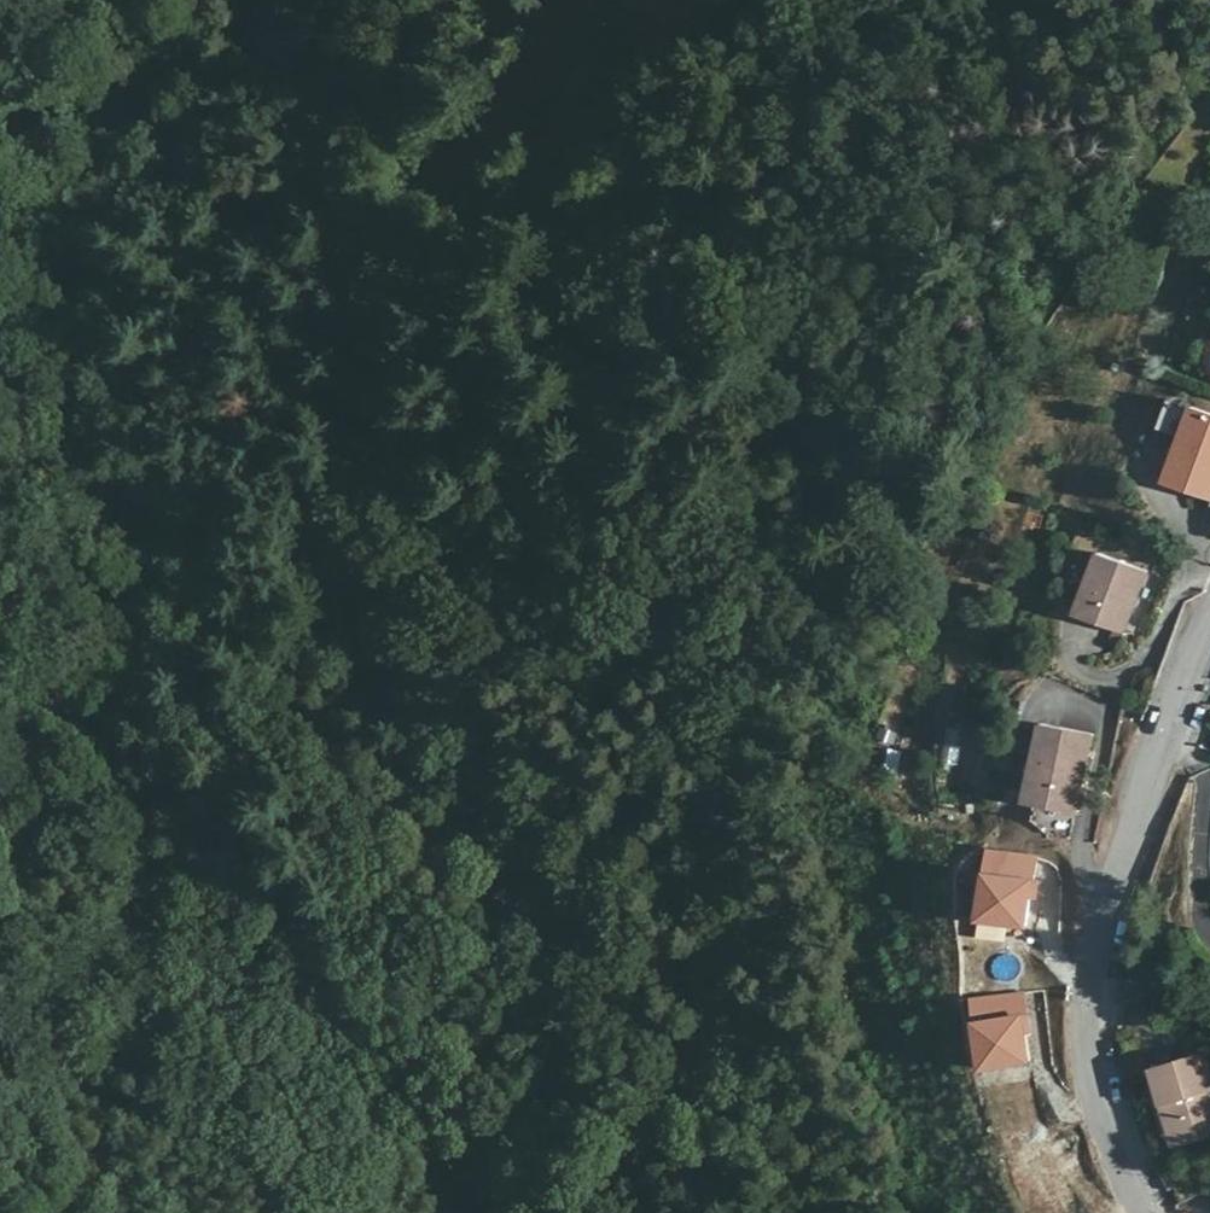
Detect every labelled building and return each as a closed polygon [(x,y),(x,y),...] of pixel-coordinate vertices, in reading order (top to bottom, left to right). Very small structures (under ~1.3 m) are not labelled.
[(1186,437),(1196,409),(1175,401),(1164,429),(1186,437)] [(1196,409),(1186,437),(1169,483),(1209,498),(1209,414),(1196,409)] [(1151,572),(1102,555),(1081,616),(1128,633),(1151,572)] [(1096,734),(1046,725),(1030,804),(1080,815),(1096,734)] [(962,765),(962,728),(944,728),(944,765),(962,765)] [(1157,1071),(1181,1147),(1209,1139),(1209,1069),(1205,1055),(1157,1071)]
